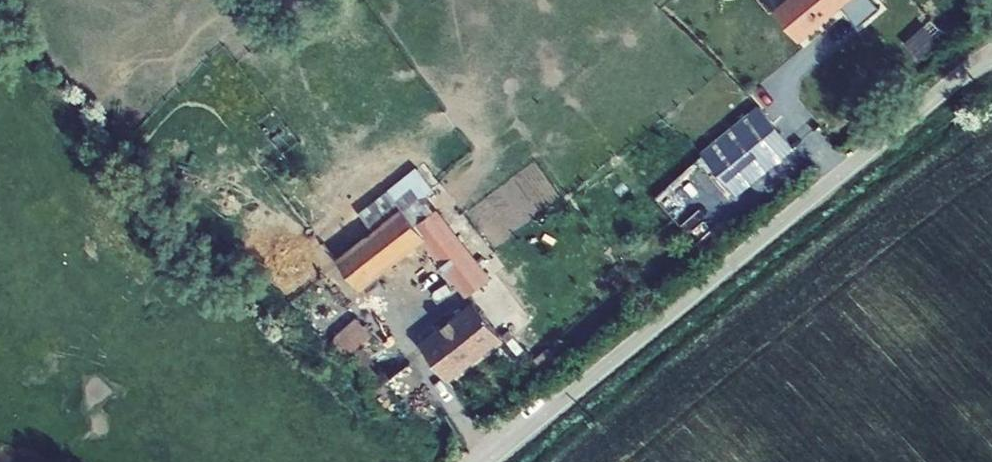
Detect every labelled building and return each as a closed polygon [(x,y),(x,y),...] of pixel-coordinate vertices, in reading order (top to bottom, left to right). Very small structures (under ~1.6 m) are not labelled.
[(774,6),(799,38),(842,3),(858,23),(880,6),(875,0),(781,0),(774,6)] [(794,148),(758,103),(699,151),(736,195),(794,148)] [(417,222),(436,209),(425,195),(434,186),(417,167),(360,212),(372,229),(403,206),(417,222)] [(362,287),(422,241),(467,296),(492,276),(439,207),(436,209),(417,222),(403,206),(372,229),(337,256),(362,287)] [(420,342),(451,380),(505,336),(475,298),(420,342)] [(332,339),(348,357),(373,335),(357,317),(332,339)] [(373,335),(348,357),(377,390),(407,365),(377,331),(373,335)]
